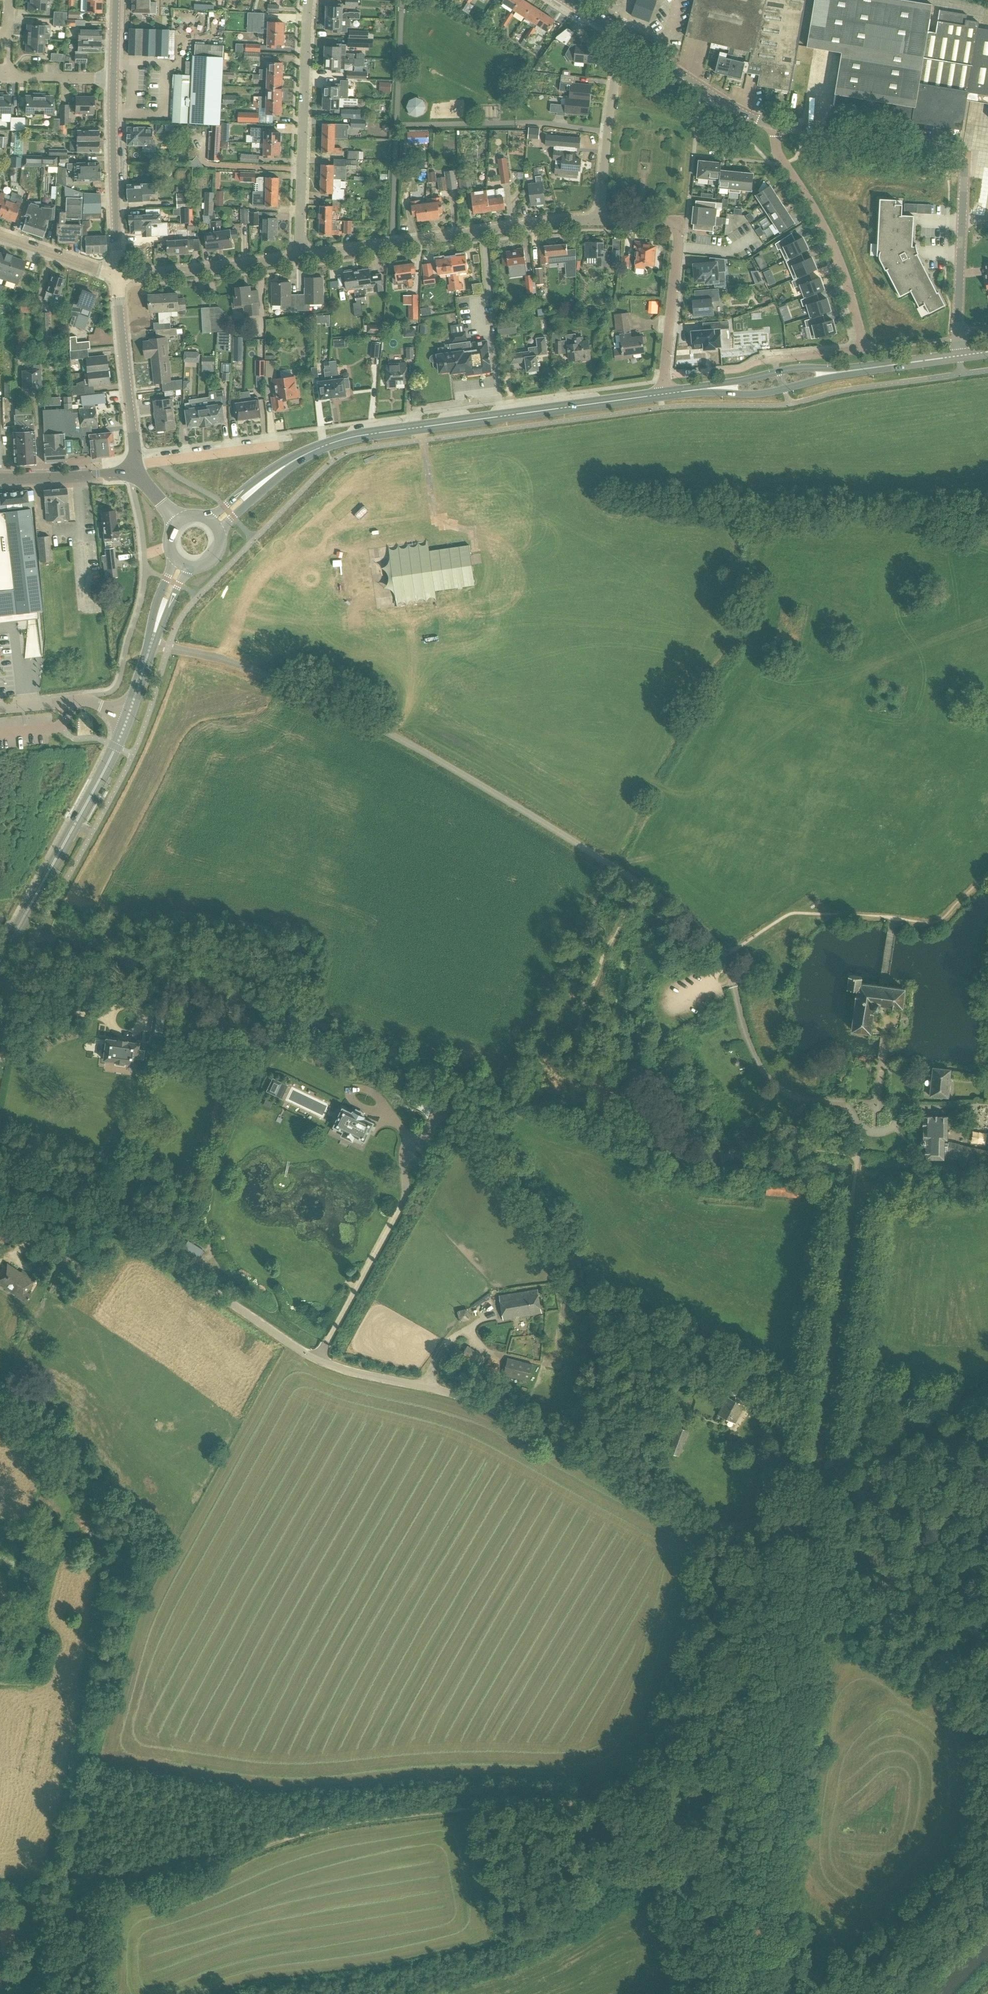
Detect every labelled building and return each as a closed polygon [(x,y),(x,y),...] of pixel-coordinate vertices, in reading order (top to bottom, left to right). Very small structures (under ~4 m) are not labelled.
[(49,0),(26,0),(26,2),(29,2),(28,9),(45,10),(46,2),(49,2),(49,0)] [(101,0),(87,0),(86,13),(101,13),(101,0)] [(157,2),(151,2),(151,0),(131,0),(131,1),(133,3),(133,13),(150,13),(157,13),(157,2)] [(520,0),(504,0),(502,3),(514,10),(520,0)] [(532,6),(523,0),(520,0),(514,10),(525,17),(532,6)] [(656,1),(653,0),(636,0),(631,15),(649,21),(656,1)] [(752,52),(765,0),(695,0),(686,36),(709,42),(732,47),(737,48),(752,52)] [(749,63),(762,65),(759,85),(790,90),(791,86),(795,66),(795,64),(795,62),(796,56),(798,47),(801,25),(805,0),(765,0),(752,52),(750,61),(749,63)] [(807,47),(842,53),(836,90),(833,106),(837,107),(913,119),(913,121),(962,129),(968,92),(987,95),(987,29),(978,28),(979,22),(966,20),(967,15),(940,10),(938,21),(936,33),(928,31),(932,5),(905,0),(815,0),(807,47)] [(470,3),(468,2),(463,10),(469,14),(474,6),(470,3)] [(327,18),(351,19),(360,19),(360,12),(349,12),(349,13),(345,13),(342,14),(342,4),(335,4),(335,7),(327,7),(327,10),(326,10),(326,15),(327,16),(327,18)] [(279,13),(279,5),(268,5),(268,12),(279,13)] [(536,24),(544,13),(532,6),(525,17),(536,24)] [(510,12),(506,18),(510,21),(514,15),(510,12)] [(544,13),(536,24),(548,32),(555,20),(544,13)] [(351,28),(351,19),(327,18),(327,20),(326,21),(325,25),(327,26),(326,29),(334,29),(334,32),(341,32),(347,32),(348,28),(351,28)] [(510,21),(506,18),(502,24),(506,27),(510,21)] [(248,28),(248,31),(258,32),(258,33),(284,34),(284,32),(285,31),(285,26),(284,26),(284,23),(276,23),(276,20),(269,20),(269,30),(265,29),(265,28),(264,28),(264,20),(259,20),(259,21),(249,21),(249,28),(248,28)] [(47,39),(50,39),(50,34),(44,33),(44,24),(36,24),(36,26),(27,25),(27,32),(24,32),(24,38),(47,39)] [(536,29),(534,28),(532,27),(532,26),(528,32),(528,33),(532,35),(536,29)] [(78,41),(100,41),(100,30),(78,29),(78,41)] [(168,56),(169,30),(130,29),(129,55),(168,56)] [(349,38),(349,39),(369,39),(369,32),(349,31),(349,38)] [(524,39),(521,44),(525,47),(532,35),(528,33),(528,32),(524,38),(524,39)] [(258,33),(258,38),(269,38),(268,47),(275,47),(275,44),(283,45),(283,42),(285,41),(285,36),(284,36),(284,34),(258,33)] [(596,63),(598,48),(579,46),(580,36),(574,33),(567,44),(570,47),(566,54),(570,61),(575,61),(596,63)] [(47,44),(47,39),(24,38),(24,44),(26,44),(26,51),(34,52),(34,54),(43,54),(43,43),(47,44)] [(348,38),(348,47),(373,48),(373,39),(369,39),(349,39),(349,38),(348,38)] [(100,52),(100,41),(78,41),(78,51),(75,51),(75,63),(87,63),(87,52),(100,52)] [(260,52),(261,45),(242,44),(242,51),(246,51),(246,52),(260,52)] [(325,50),(324,55),(326,55),(325,57),(354,59),(355,54),(346,54),(346,45),(334,44),(334,47),(326,47),(326,50),(325,50)] [(173,119),(172,122),(212,125),(220,125),(220,120),(224,57),(224,46),(210,45),(209,56),(195,56),(194,56),(193,57),(192,87),(175,86),(173,119)] [(721,52),(716,72),(729,75),(732,60),(734,52),(737,52),(737,48),(732,47),(730,54),(721,52)] [(260,61),(260,53),(244,52),(244,60),(260,61)] [(63,62),(64,54),(51,54),(50,61),(63,62)] [(324,61),(324,65),(325,66),(325,69),(333,69),(333,72),(344,72),(344,70),(345,70),(345,64),(354,64),(353,66),(364,66),(365,59),(354,59),(325,57),(325,60),(324,61)] [(728,75),(728,76),(741,79),(741,78),(742,72),(747,73),(749,63),(750,62),(745,61),(744,62),(737,61),(732,60),(729,75),(728,75)] [(260,74),(282,75),(283,63),(269,63),(269,71),(264,71),(264,69),(260,69),(260,74)] [(234,78),(235,73),(224,72),(223,81),(228,82),(228,78),(234,78)] [(282,89),(282,75),(260,74),(259,80),(264,80),(264,78),(268,78),(268,88),(282,89)] [(560,83),(560,91),(571,92),(570,98),(589,100),(591,86),(575,84),(576,76),(562,75),(561,83),(560,83)] [(383,82),(383,92),(391,93),(391,83),(383,82)] [(324,90),(323,90),(323,95),(324,95),(324,98),(339,98),(348,98),(348,93),(343,93),(343,94),(339,94),(339,84),(332,84),(332,87),(324,87),(324,90)] [(281,102),(282,89),(268,88),(267,99),(263,98),(263,97),(258,96),(258,101),(281,102)] [(0,116),(0,113),(12,113),(12,105),(10,104),(10,96),(3,96),(3,93),(0,93),(0,116)] [(38,117),(39,94),(33,94),(33,96),(26,96),(25,105),(23,105),(23,113),(34,114),(33,117),(38,117)] [(39,94),(38,117),(41,117),(41,114),(53,114),(54,105),(52,105),(52,96),(44,96),(44,94),(39,94)] [(237,104),(237,96),(224,95),(223,104),(237,104)] [(93,114),(94,97),(76,97),(75,113),(93,114)] [(423,100),(416,97),(409,100),(407,107),(410,114),(416,117),(424,114),(426,107),(423,100)] [(566,97),(565,112),(588,115),(589,100),(570,98),(566,97)] [(323,101),(323,105),(324,106),(324,108),(332,109),(332,112),(339,112),(339,107),(343,107),(344,105),(358,105),(358,99),(348,98),(339,98),(324,98),(324,100),(323,101)] [(281,114),(281,102),(258,101),(258,108),(267,108),(267,114),(281,114)] [(557,113),(558,105),(551,104),(550,112),(557,113)] [(70,125),(70,119),(68,119),(69,105),(60,105),(60,125),(70,125)] [(361,118),(361,110),(342,110),(341,118),(361,118)] [(259,122),(259,113),(239,112),(238,122),(259,122)] [(351,118),(351,127),(365,128),(366,119),(351,118)] [(323,123),(323,138),(335,138),(343,139),(343,129),(348,129),(349,129),(349,124),(323,123)] [(221,125),(220,125),(212,125),(212,132),(209,132),(208,160),(220,161),(221,125)] [(128,127),(128,145),(145,145),(153,145),(153,128),(128,127)] [(540,128),(529,127),(528,138),(539,139),(540,128)] [(251,128),(251,136),(253,136),(253,143),(252,143),(257,143),(280,144),(280,142),(281,141),(281,136),(280,136),(280,133),(273,133),(273,130),(266,130),(266,128),(251,128)] [(76,142),(99,141),(98,130),(71,130),(71,136),(76,135),(76,141),(76,142)] [(11,142),(10,156),(21,157),(22,157),(23,132),(15,131),(15,142),(11,142)] [(547,135),(547,146),(556,147),(556,150),(555,150),(554,160),(563,161),(563,169),(568,170),(568,175),(578,175),(579,170),(581,171),(582,159),(576,159),(577,148),(580,148),(581,138),(547,135)] [(323,138),(322,152),(334,153),(342,153),(342,148),(335,148),(335,138),(323,138)] [(76,142),(76,141),(69,141),(69,152),(99,152),(99,141),(76,142)] [(252,143),(252,148),(265,148),(265,157),(272,157),(272,154),(280,155),(280,152),(281,151),(281,146),(280,146),(280,144),(257,143),(252,143)] [(363,159),(363,152),(347,151),(347,159),(363,159)] [(259,163),(260,155),(241,154),(241,162),(259,163)] [(41,156),(22,155),(22,166),(41,167),(41,156)] [(41,156),(41,167),(56,167),(57,157),(41,156)] [(501,184),(510,183),(507,158),(498,159),(501,184)] [(322,179),(341,180),(346,180),(346,169),(357,169),(357,160),(346,160),(347,166),(334,166),(334,165),(322,165),(322,179)] [(699,161),(698,178),(708,179),(710,163),(710,162),(699,161)] [(74,170),(99,169),(99,162),(74,163),(67,164),(67,169),(74,171),(74,170)] [(710,163),(708,179),(717,180),(719,180),(720,180),(721,171),(722,162),(721,162),(721,163),(717,163),(710,162),(710,163)] [(535,175),(543,174),(542,167),(534,168),(535,175)] [(74,170),(74,171),(75,182),(99,180),(99,169),(74,170)] [(439,191),(447,190),(458,189),(455,170),(445,172),(445,177),(438,178),(439,191)] [(719,180),(718,189),(719,189),(719,188),(730,189),(732,172),(721,171),(720,180),(719,180)] [(255,182),(256,173),(241,172),(241,181),(255,182)] [(730,189),(730,192),(740,193),(741,190),(742,174),(742,173),(732,172),(730,189)] [(404,192),(413,192),(414,174),(405,173),(404,192)] [(742,174),(741,190),(751,191),(753,174),(742,173),(742,174)] [(531,206),(545,204),(542,183),(542,176),(535,176),(536,183),(529,184),(531,206)] [(257,178),(256,184),(258,183),(258,192),(267,192),(278,192),(279,178),(267,177),(259,177),(257,178)] [(463,191),(472,190),(470,177),(461,178),(463,191)] [(341,189),(341,180),(322,179),(321,193),(333,194),(333,200),(344,200),(345,189),(341,189)] [(770,186),(768,187),(764,181),(758,191),(760,193),(756,195),(762,204),(776,196),(776,195),(770,186)] [(128,202),(150,201),(150,194),(155,194),(155,184),(128,185),(128,202)] [(487,193),(490,211),(505,209),(504,197),(505,197),(504,188),(499,189),(498,190),(498,191),(499,198),(496,198),(495,189),(487,190),(487,193)] [(486,213),(487,211),(490,211),(487,193),(487,190),(471,192),(474,213),(481,212),(483,214),(486,213)] [(253,191),(253,206),(278,207),(278,192),(267,192),(258,192),(253,191)] [(10,202),(5,218),(14,221),(21,203),(22,199),(21,198),(22,195),(12,192),(11,193),(11,196),(9,202),(10,202)] [(216,217),(215,211),(213,211),(214,192),(205,192),(204,215),(209,216),(211,233),(205,234),(207,250),(220,248),(218,232),(216,217)] [(0,193),(0,216),(5,218),(10,202),(9,202),(3,200),(4,194),(0,193)] [(83,193),(82,219),(89,219),(101,218),(100,194),(83,193)] [(189,193),(177,194),(177,201),(177,208),(181,208),(190,208),(190,200),(189,193)] [(782,205),(776,195),(776,196),(762,204),(768,214),(781,205),(782,205)] [(81,219),(82,198),(66,197),(65,211),(58,210),(56,234),(58,234),(58,243),(77,243),(77,235),(80,235),(81,225),(79,225),(79,219),(81,219)] [(427,204),(429,220),(435,219),(435,218),(439,217),(439,212),(443,211),(441,198),(433,199),(434,203),(427,204)] [(897,200),(880,199),(877,256),(880,256),(880,257),(881,261),(886,271),(887,270),(900,297),(911,291),(919,307),(925,304),(930,313),(946,305),(939,292),(938,293),(918,254),(919,254),(918,252),(918,250),(917,247),(913,246),(914,216),(902,215),(903,205),(897,204),(897,200)] [(31,201),(27,200),(23,212),(22,216),(26,218),(22,230),(32,234),(38,215),(40,209),(40,205),(40,202),(31,201)] [(716,203),(696,200),(695,207),(694,215),(715,217),(716,203)] [(429,220),(427,204),(420,205),(419,201),(411,202),(413,215),(417,215),(418,220),(423,220),(429,220)] [(918,204),(904,203),(904,212),(917,213),(918,204)] [(54,206),(40,205),(40,209),(38,215),(32,234),(42,237),(46,224),(45,224),(47,219),(53,219),(54,206)] [(782,205),(781,205),(768,214),(774,223),(788,214),(782,205)] [(320,220),(336,221),(337,211),(340,211),(340,206),(321,206),(320,220)] [(190,219),(190,209),(190,208),(181,208),(181,209),(181,215),(181,220),(189,219),(190,219)] [(241,224),(249,223),(249,209),(241,209),(241,224)] [(250,223),(259,223),(259,212),(250,212),(250,223)] [(143,223),(157,223),(161,223),(161,214),(130,216),(130,224),(131,224),(131,226),(143,226),(143,223)] [(794,223),(788,214),(774,223),(780,232),(794,223)] [(713,232),(715,217),(694,215),(693,223),(693,230),(713,232)] [(218,232),(220,248),(233,246),(232,239),(238,238),(237,230),(230,231),(230,230),(221,232),(221,226),(223,226),(222,221),(219,221),(218,217),(216,217),(218,232)] [(274,240),(274,235),(277,236),(278,218),(263,218),(263,223),(261,223),(261,231),(263,231),(263,240),(274,240)] [(336,230),(336,221),(320,220),(320,234),(332,235),(339,235),(339,230),(336,230)] [(86,237),(87,229),(89,226),(89,221),(82,221),(82,237),(81,237),(81,251),(86,253),(106,252),(105,236),(86,237)] [(143,226),(131,226),(131,234),(143,234),(143,236),(159,236),(159,227),(157,227),(157,223),(143,223),(143,226)] [(177,241),(188,240),(187,224),(176,225),(177,241)] [(745,238),(751,236),(748,228),(742,230),(745,238)] [(790,242),(787,236),(775,244),(778,250),(780,249),(785,260),(809,249),(803,236),(790,242)] [(188,253),(188,249),(194,249),(194,240),(177,241),(168,241),(168,253),(180,252),(180,254),(188,253)] [(604,250),(603,242),(585,242),(585,257),(596,257),(596,266),(607,266),(607,250),(604,250)] [(654,265),(656,247),(650,247),(650,243),(636,242),(635,248),(638,248),(636,268),(644,268),(645,264),(654,265)] [(545,246),(540,247),(541,256),(541,263),(548,263),(548,264),(576,262),(576,249),(567,250),(567,244),(566,244),(545,246)] [(516,265),(526,263),(524,248),(517,249),(517,250),(506,252),(507,257),(503,258),(504,266),(506,266),(507,274),(517,272),(516,265)] [(620,267),(620,250),(612,250),(612,267),(620,267)] [(13,258),(11,257),(12,255),(6,253),(5,255),(1,254),(0,258),(0,279),(5,280),(13,258)] [(466,256),(451,258),(455,290),(463,289),(462,283),(460,283),(458,275),(460,275),(459,271),(468,270),(466,256)] [(812,256),(799,262),(797,256),(786,261),(794,279),(797,278),(818,269),(812,256)] [(725,259),(711,257),(712,264),(696,265),(697,280),(707,280),(708,282),(719,281),(718,272),(727,271),(725,259)] [(17,284),(24,262),(13,258),(5,280),(17,284)] [(451,258),(436,260),(437,268),(437,270),(437,272),(438,273),(438,274),(447,273),(447,277),(449,276),(450,284),(447,285),(448,291),(455,290),(451,258)] [(436,262),(427,262),(426,281),(436,281),(436,262)] [(413,286),(412,279),(412,273),(415,273),(414,263),(410,264),(395,266),(396,275),(392,275),(394,285),(405,284),(406,287),(413,286)] [(362,270),(357,271),(359,288),(360,294),(365,294),(367,294),(367,293),(366,287),(372,286),(373,286),(374,292),(383,291),(381,274),(370,276),(369,269),(369,267),(362,268),(363,270),(362,270)] [(537,285),(544,284),(542,268),(535,268),(537,285)] [(357,271),(344,273),(347,290),(359,288),(357,271)] [(58,308),(62,295),(59,294),(64,279),(52,275),(46,291),(43,299),(50,302),(49,305),(58,308)] [(532,282),(532,275),(526,276),(527,294),(532,293),(532,301),(536,300),(535,293),(536,293),(535,282),(532,282)] [(731,275),(722,275),(722,286),(731,286),(731,275)] [(807,282),(805,276),(792,281),(794,287),(800,285),(804,297),(825,290),(820,277),(807,282)] [(306,294),(298,294),(298,310),(306,310),(306,303),(310,303),(323,303),(323,278),(306,278),(306,294)] [(272,283),(272,305),(281,305),(281,310),(291,309),(291,311),(298,310),(298,294),(291,295),(291,283),(272,283)] [(235,295),(232,296),(233,308),(244,307),(245,316),(259,314),(258,306),(260,306),(258,290),(251,291),(250,286),(234,287),(235,295)] [(718,290),(696,292),(697,302),(693,302),(694,315),(713,314),(711,298),(718,297),(718,290)] [(74,301),(69,315),(72,316),(69,324),(74,326),(84,330),(88,318),(87,317),(90,310),(89,310),(95,295),(83,291),(78,303),(74,301)] [(163,293),(148,294),(149,313),(159,312),(159,322),(154,323),(154,330),(156,329),(166,329),(163,293)] [(179,293),(163,293),(166,329),(171,329),(171,323),(171,316),(172,316),(172,312),(178,311),(178,313),(180,315),(185,315),(187,313),(186,298),(179,299),(179,293)] [(409,320),(419,319),(418,295),(409,295),(409,320)] [(814,302),(812,295),(801,300),(803,306),(806,305),(810,317),(832,311),(828,297),(814,302)] [(30,312),(31,302),(20,302),(20,312),(30,312)] [(330,327),(330,315),(317,316),(317,324),(326,324),(326,327),(330,327)] [(820,323),(818,316),(805,321),(806,327),(808,327),(811,339),(837,333),(834,319),(820,323)] [(218,332),(220,332),(226,331),(225,317),(211,318),(211,332),(218,332)] [(211,318),(202,319),(203,333),(211,332),(211,318)] [(711,320),(712,328),(691,330),(692,347),(703,346),(703,350),(716,349),(716,347),(722,347),(720,327),(728,326),(727,319),(711,320)] [(507,334),(520,333),(518,320),(506,321),(507,334)] [(631,338),(629,321),(616,323),(617,331),(620,331),(623,351),(615,352),(616,360),(627,359),(627,358),(632,357),(632,353),(644,352),(643,344),(647,344),(646,336),(631,338)] [(383,334),(383,328),(380,325),(367,324),(367,333),(383,334)] [(152,341),(144,342),(146,358),(152,357),(154,357),(155,361),(161,360),(161,359),(167,358),(165,338),(166,337),(166,336),(178,335),(177,329),(177,328),(171,329),(166,329),(156,329),(157,339),(152,339),(152,341)] [(219,332),(219,345),(225,345),(224,352),(231,352),(232,333),(219,332)] [(452,342),(467,340),(466,332),(451,334),(452,342)] [(561,342),(561,333),(553,333),(553,342),(556,342),(556,353),(562,353),(568,352),(570,360),(582,359),(582,361),(590,359),(588,341),(583,341),(583,337),(576,338),(575,334),(566,335),(567,341),(561,342)] [(70,337),(70,350),(79,350),(86,349),(85,341),(77,342),(77,337),(70,337)] [(243,361),(243,337),(234,337),(234,361),(243,361)] [(529,351),(509,354),(511,364),(525,362),(527,372),(539,370),(537,356),(548,354),(546,337),(536,338),(537,346),(528,347),(529,351)] [(488,352),(487,341),(471,343),(471,341),(450,344),(451,350),(448,350),(447,346),(440,347),(441,355),(431,356),(432,363),(439,362),(440,372),(451,371),(451,373),(465,371),(466,375),(491,372),(490,363),(489,352),(488,352)] [(378,358),(380,344),(372,343),(371,357),(378,358)] [(70,360),(80,359),(79,350),(70,350),(69,351),(70,360)] [(185,352),(184,362),(199,363),(199,352),(185,352)] [(274,361),(274,355),(266,355),(266,377),(271,377),(273,379),(275,397),(272,397),(274,411),(283,409),(282,400),(300,397),(299,388),(296,389),(294,376),(277,378),(277,361),(274,361)] [(87,372),(107,370),(106,356),(82,358),(82,365),(86,365),(87,372)] [(155,366),(153,366),(155,383),(163,383),(164,392),(182,389),(182,380),(169,381),(167,358),(161,359),(161,360),(155,361),(155,366)] [(265,376),(265,361),(256,361),(256,376),(265,376)] [(330,372),(330,368),(329,362),(324,363),(325,369),(324,369),(326,381),(319,382),(321,401),(327,400),(327,398),(333,397),(330,372)] [(389,387),(396,387),(396,383),(407,383),(406,363),(388,364),(389,387)] [(23,390),(41,389),(40,370),(40,364),(33,365),(33,371),(22,371),(23,390)] [(107,370),(87,372),(88,379),(84,380),(85,387),(109,384),(107,370)] [(330,372),(333,397),(340,396),(340,398),(346,397),(345,388),(350,387),(349,378),(337,380),(335,371),(330,372)] [(482,389),(499,388),(499,378),(482,379),(482,389)] [(4,397),(15,397),(15,382),(4,382),(4,397)] [(82,385),(71,386),(71,395),(83,394),(82,385)] [(224,390),(210,392),(209,397),(210,400),(210,406),(213,424),(225,422),(223,407),(226,406),(224,390)] [(245,392),(249,418),(253,418),(255,419),(258,419),(259,417),(261,417),(258,397),(251,398),(250,391),(245,392)] [(244,419),(249,418),(245,392),(240,392),(242,402),(234,403),(237,420),(238,420),(239,422),(242,421),(244,419)] [(83,407),(78,407),(79,408),(82,437),(84,437),(84,443),(87,443),(88,453),(91,453),(91,458),(113,456),(111,432),(91,435),(90,428),(97,427),(95,404),(105,403),(104,393),(81,395),(82,405),(83,405),(83,407)] [(64,409),(72,408),(71,396),(63,397),(64,409)] [(211,426),(213,424),(210,406),(210,400),(209,397),(199,399),(198,408),(201,426),(204,425),(207,427),(211,426)] [(158,431),(175,429),(172,399),(154,401),(158,431)] [(189,427),(201,426),(198,408),(199,399),(189,400),(189,403),(185,403),(189,427)] [(82,437),(79,408),(72,408),(64,409),(42,410),(44,434),(43,434),(45,462),(65,461),(65,453),(75,452),(76,454),(88,453),(87,443),(84,443),(84,437),(82,437)] [(36,463),(33,425),(33,414),(14,415),(14,426),(12,426),(13,439),(11,439),(12,454),(14,454),(14,464),(27,464),(36,463)] [(67,488),(43,490),(44,501),(45,513),(46,522),(70,520),(67,488)] [(26,491),(16,492),(13,492),(10,492),(10,493),(0,494),(0,501),(0,505),(6,504),(7,509),(22,508),(22,502),(27,501),(26,491)] [(0,512),(0,616),(37,611),(42,611),(30,509),(0,512)] [(116,525),(115,511),(102,513),(104,537),(110,537),(110,541),(112,543),(118,542),(119,540),(117,525),(116,525)] [(40,562),(52,561),(49,536),(37,537),(40,562)] [(117,577),(114,548),(104,549),(105,555),(102,556),(100,556),(101,562),(103,562),(104,578),(117,577)] [(903,1007),(905,988),(887,986),(880,985),(862,983),(863,976),(849,975),(848,987),(858,989),(853,1030),(871,1032),(874,1009),(878,1010),(879,1009),(880,1008),(881,1004),(903,1007)] [(167,1036),(170,1014),(154,1012),(151,1034),(167,1036)] [(145,1051),(140,1050),(141,1042),(130,1041),(130,1040),(118,1039),(107,1038),(104,1061),(138,1065),(139,1059),(144,1060),(145,1051)] [(948,1097),(951,1070),(933,1068),(931,1096),(948,1097)] [(276,1096),(283,1082),(273,1078),(267,1092),(276,1096)] [(266,1099),(264,1105),(270,1108),(273,1102),(266,1099)] [(466,1110),(458,1106),(452,1117),(461,1121),(466,1110)] [(353,1114),(343,1109),(334,1127),(344,1132),(342,1135),(353,1141),(355,1137),(365,1141),(373,1124),(364,1119),(365,1117),(354,1112),(353,1114)] [(948,1140),(948,1116),(925,1116),(925,1132),(924,1132),(924,1139),(923,1139),(921,1140),(921,1141),(921,1142),(923,1144),(923,1147),(925,1147),(925,1159),(945,1159),(945,1140),(948,1140)] [(442,1125),(437,1122),(433,1130),(439,1133),(442,1125)] [(949,1141),(946,1156),(987,1166),(987,1150),(949,1141)] [(801,1198),(802,1187),(788,1186),(789,1179),(768,1177),(766,1195),(801,1198)] [(7,1263),(0,1274),(0,1285),(26,1302),(31,1294),(27,1292),(34,1281),(33,1280),(34,1279),(27,1274),(26,1276),(7,1263)] [(504,1320),(542,1313),(538,1289),(500,1296),(504,1320)] [(528,1381),(532,1364),(507,1358),(503,1375),(528,1381)] [(735,1423),(744,1405),(728,1397),(719,1414),(735,1423)] [(725,1448),(730,1457),(739,1452),(735,1443),(725,1448)] [(100,1540),(106,1534),(97,1525),(91,1530),(100,1540)]
